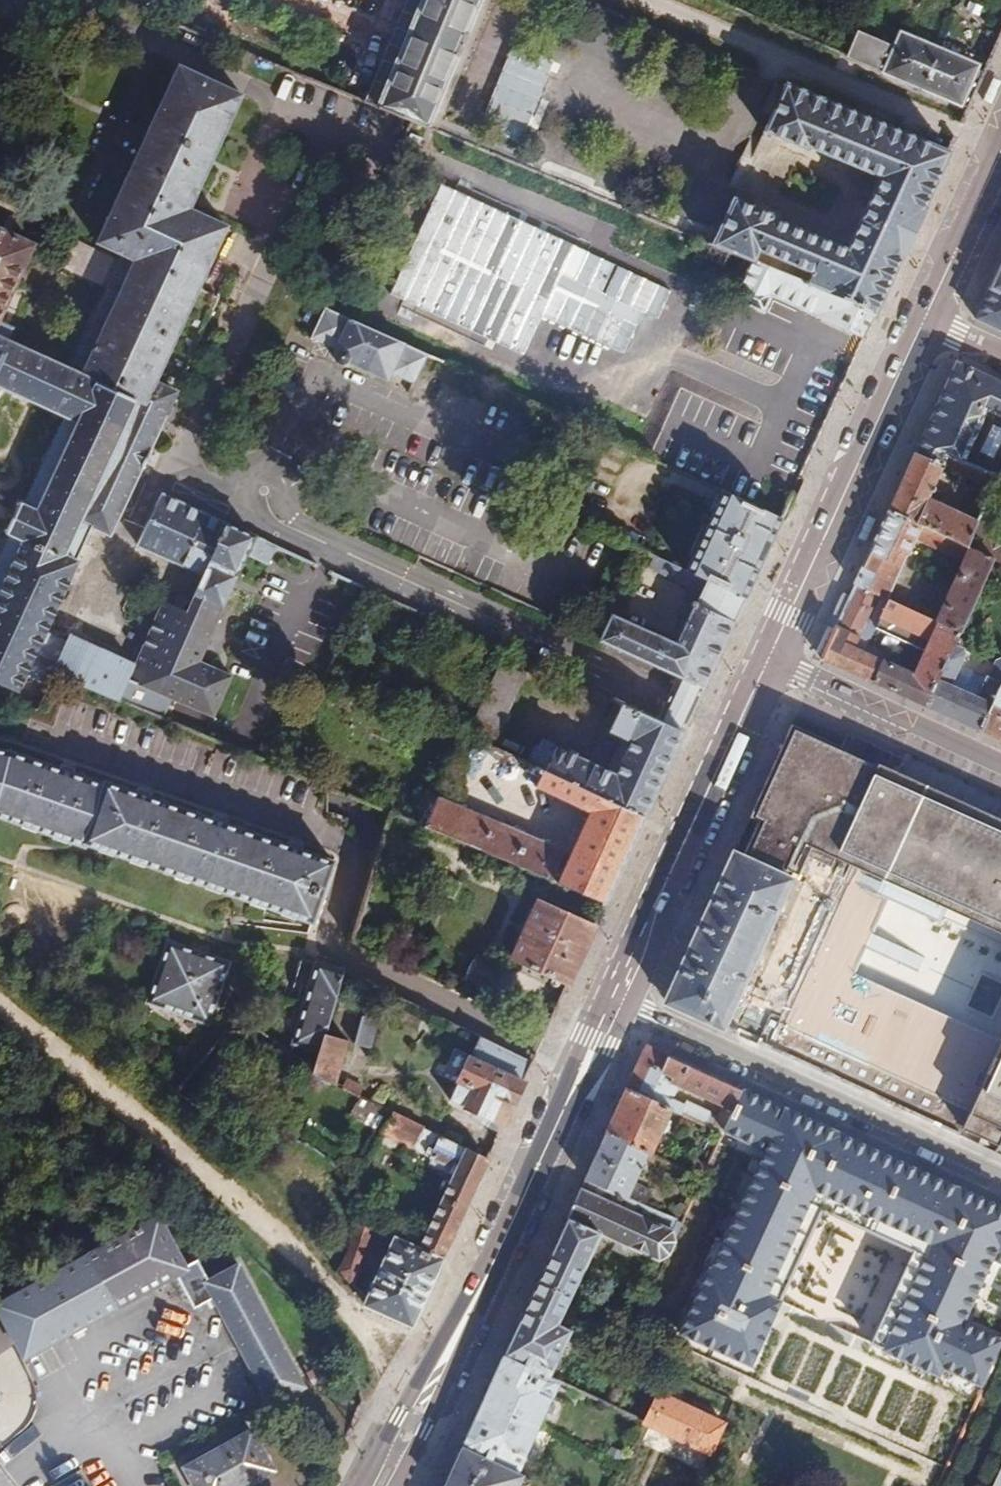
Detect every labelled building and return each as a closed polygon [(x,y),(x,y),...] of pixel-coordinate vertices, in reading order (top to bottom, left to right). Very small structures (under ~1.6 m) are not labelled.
[(378,111),(424,131),(425,128),(429,117),(441,88),(478,0),(424,0),(395,70),(378,111)] [(845,60),(968,111),(983,77),(975,74),(976,68),(899,37),(894,49),(857,34),(845,60)] [(481,113),(518,131),(550,63),(513,45),(481,113)] [(135,262),(83,377),(168,414),(219,300),(198,290),(225,229),(187,212),(239,95),(174,68),(96,245),(135,262)] [(761,112),(771,116),(784,85),(774,80),(761,112)] [(728,214),(714,247),(736,256),(752,262),(804,284),(875,313),(910,237),(947,155),(784,85),(771,116),(764,131),(807,151),(809,147),(879,177),(846,251),(776,221),(777,218),(735,199),(728,214)] [(714,247),(728,214),(718,210),(709,232),(704,243),(714,247)] [(0,233),(0,322),(34,248),(0,233)] [(770,299),(863,338),(875,313),(804,284),(752,262),(736,256),(732,264),(747,271),(733,304),(762,317),(770,299)] [(977,316),(1000,327),(1000,264),(977,316)] [(429,357),(326,310),(314,337),(338,348),(336,354),(337,360),(345,363),(350,362),(352,359),(415,388),(429,357)] [(53,413),(13,504),(8,502),(0,519),(0,684),(20,693),(28,676),(42,682),(37,693),(46,696),(57,677),(122,704),(139,668),(73,639),(70,646),(48,636),(80,565),(78,563),(93,529),(112,537),(142,470),(145,472),(154,454),(151,452),(168,414),(83,377),(10,345),(16,331),(0,324),(0,389),(53,413)] [(957,360),(915,453),(942,465),(983,484),(989,487),(995,474),(963,459),(986,407),(1000,414),(1000,381),(957,360)] [(1000,438),(1000,434),(988,429),(976,458),(991,463),(1000,438)] [(942,465),(915,453),(906,473),(890,508),(964,542),(974,520),(969,518),(927,498),(942,465)] [(984,499),(989,487),(983,484),(978,496),(984,499)] [(763,558),(780,520),(721,493),(684,573),(691,576),(706,583),(744,600),(763,558)] [(142,550),(206,579),(228,528),(165,498),(142,550)] [(966,543),(964,542),(890,508),(874,544),(856,583),(888,598),(916,538),(935,547),(936,544),(961,554),(966,543)] [(964,542),(966,543),(971,546),(991,555),(1000,560),(1000,531),(974,519),(974,520),(964,542)] [(166,606),(139,668),(122,704),(163,721),(172,701),(214,720),(232,679),(202,666),(247,562),(272,573),(281,552),(228,528),(206,579),(189,616),(166,606)] [(957,630),(991,555),(971,546),(937,621),(957,630)] [(684,573),(654,559),(649,570),(685,587),(691,576),(684,573)] [(725,640),(744,600),(706,583),(676,646),(612,617),(601,642),(676,677),(703,689),(725,640)] [(923,704),(944,656),(957,630),(937,621),(888,598),(856,583),(840,618),(822,658),(923,704)] [(944,656),(923,704),(956,719),(977,729),(999,681),(986,675),(983,669),(964,660),(957,662),(944,656)] [(500,667),(468,739),(467,740),(492,752),(524,679),(500,667)] [(699,696),(703,689),(676,677),(668,696),(657,722),(682,733),(691,714),(694,707),(699,696)] [(999,681),(977,729),(1000,740),(1000,677),(999,681)] [(679,742),(682,733),(657,722),(621,706),(608,733),(630,743),(614,777),(539,744),(528,768),(542,775),(643,821),(663,777),(679,742)] [(893,773),(885,769),(875,764),(873,766),(843,752),(845,747),(792,723),(736,845),(666,1001),(722,1027),(792,871),(786,868),(800,837),(1000,928),(1000,823),(893,773)] [(8,753),(0,751),(0,777),(8,753)] [(8,753),(0,777),(0,817),(86,849),(88,844),(316,925),(337,864),(109,784),(108,787),(8,753)] [(626,857),(643,821),(542,775),(535,791),(588,816),(563,874),(557,870),(563,854),(439,802),(426,831),(605,905),(626,857)] [(583,953),(594,929),(538,903),(513,960),(568,986),(583,953)] [(229,965),(170,944),(147,1004),(206,1026),(229,965)] [(502,970),(479,958),(469,980),(492,991),(502,970)] [(326,1037),(344,975),(301,963),(289,1003),(306,1008),(295,1046),(321,1054),(326,1037)] [(357,1047),(374,990),(344,975),(326,1037),(349,1045),(357,1047)] [(760,1037),(770,1014),(763,1011),(759,1017),(746,1012),(738,1026),(760,1037)] [(349,1045),(326,1037),(321,1054),(317,1070),(315,1076),(337,1087),(349,1045)] [(518,1096),(531,1067),(478,1041),(450,1103),(503,1129),(518,1096)] [(959,1136),(1000,1155),(1000,1043),(959,1136)] [(721,1134),(731,1111),(740,1090),(687,1065),(646,1046),(626,1090),(670,1110),(674,1112),(721,1134)] [(670,1110),(626,1090),(616,1113),(606,1134),(647,1154),(649,1155),(659,1134),(667,1133),(672,1123),(665,1120),(670,1110)] [(669,1336),(859,1428),(945,1470),(1000,1347),(1000,1208),(740,1090),(721,1134),(754,1146),(669,1336)] [(477,1187),(487,1163),(416,1127),(394,1116),(383,1132),(387,1135),(382,1143),(395,1152),(400,1144),(431,1160),(428,1165),(453,1178),(423,1245),(410,1240),(408,1246),(442,1263),(477,1187)] [(597,1153),(585,1180),(624,1199),(634,1204),(643,1187),(633,1182),(647,1154),(606,1134),(597,1153)] [(565,1223),(596,1240),(655,1267),(664,1263),(671,1246),(666,1238),(674,1222),(668,1219),(634,1204),(624,1199),(585,1180),(565,1223)] [(680,1225),(688,1208),(680,1205),(673,1209),(668,1219),(674,1222),(680,1225)] [(345,1236),(340,1258),(331,1275),(352,1291),(366,1261),(371,1263),(377,1251),(372,1248),(375,1242),(380,1243),(384,1236),(347,1221),(345,1236)] [(210,1283),(199,1262),(186,1269),(160,1222),(0,1311),(0,1313),(28,1365),(188,1274),(198,1291),(208,1286),(273,1408),(306,1390),(239,1268),(210,1283)] [(565,1223),(492,1382),(470,1430),(457,1457),(444,1485),(549,1485),(521,1472),(559,1388),(548,1383),(550,1379),(570,1336),(555,1330),(596,1240),(565,1223)] [(427,1296),(442,1263),(408,1246),(395,1241),(367,1302),(365,1308),(401,1324),(412,1329),(427,1296)] [(648,1424),(647,1426),(714,1456),(737,1404),(717,1394),(708,1415),(664,1395),(661,1394),(648,1424)] [(253,1432),(186,1469),(195,1485),(251,1485),(275,1473),(253,1432)]
